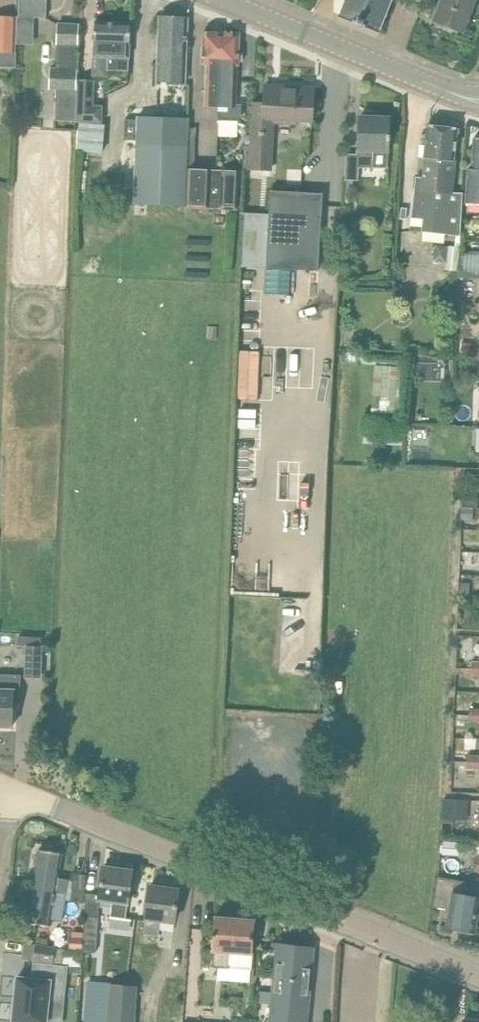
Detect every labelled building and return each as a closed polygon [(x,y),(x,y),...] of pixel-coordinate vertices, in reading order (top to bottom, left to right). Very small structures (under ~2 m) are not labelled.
[(20,15),(47,16),(47,0),(21,0),(20,15)] [(379,33),(392,0),(345,0),(339,17),(379,33)] [(422,0),(407,0),(403,8),(417,14),(422,0)] [(474,0),(443,0),(435,21),(463,31),(474,0)] [(0,15),(0,52),(13,52),(15,16),(0,15)] [(160,16),(157,82),(185,84),(188,17),(160,16)] [(95,21),(94,41),(94,43),(95,43),(94,56),(108,57),(107,81),(128,82),(129,44),(130,44),(131,23),(95,21)] [(51,70),(50,89),(78,90),(78,80),(78,73),(80,25),(58,24),(57,44),(61,44),(60,71),(51,70)] [(220,99),(221,33),(203,32),(202,64),(206,64),(205,105),(218,106),(218,119),(222,119),(221,99),(220,99)] [(240,33),(221,33),(220,99),(221,99),(222,119),(233,120),(233,106),(236,106),(237,66),(239,66),(240,34),(240,33)] [(78,80),(78,90),(76,120),(102,121),(103,105),(93,105),(94,81),(78,80)] [(245,168),(270,169),(272,149),(273,122),(297,123),(297,120),(312,121),(314,88),(265,85),(264,103),(254,103),(251,148),(246,148),(245,168)] [(186,205),(187,158),(188,127),(188,117),(137,116),(137,119),(125,119),(124,140),(136,140),(135,204),(186,205)] [(346,153),(346,173),(345,179),(358,180),(359,168),(372,168),(372,150),(388,151),(389,139),(391,139),(391,135),(389,135),(390,118),(360,117),(358,154),(346,153)] [(422,232),(458,236),(463,193),(452,192),(456,161),(455,161),(458,128),(427,125),(423,158),(425,158),(422,188),(415,187),(412,215),(423,217),(422,232)] [(104,127),(80,126),(78,150),(102,151),(104,127)] [(474,137),(472,168),(468,168),(465,203),(478,204),(478,137),(474,137)] [(207,207),(212,170),(189,169),(186,206),(207,207)] [(239,172),(212,170),(207,207),(237,209),(239,172)] [(319,271),(322,213),(323,193),(271,190),(266,268),(319,271)] [(435,243),(433,259),(445,261),(447,244),(435,243)] [(445,270),(457,271),(460,246),(448,245),(445,270)] [(462,255),(461,277),(478,278),(478,256),(462,255)] [(352,334),(351,345),(368,347),(369,335),(352,334)] [(244,348),(243,397),(264,397),(265,349),(244,348)] [(380,362),(378,372),(405,377),(407,367),(380,362)] [(422,378),(447,379),(448,364),(423,362),(422,378)] [(478,507),(478,497),(478,496),(463,495),(462,506),(475,507),(478,507)] [(474,519),(475,507),(462,506),(462,519),(474,519)] [(461,582),(460,595),(468,596),(469,582),(461,582)] [(42,638),(18,637),(18,646),(27,646),(26,676),(40,676),(42,638)] [(471,674),(478,674),(478,670),(478,662),(471,662),(471,674)] [(12,727),(13,703),(20,704),(21,674),(0,674),(0,726),(12,727)] [(469,720),(478,721),(478,718),(478,709),(469,708),(469,720)] [(467,761),(467,767),(477,767),(477,756),(467,755),(467,761)] [(442,817),(442,820),(454,820),(455,800),(443,800),(442,817)] [(39,849),(33,882),(57,886),(67,887),(68,879),(58,878),(59,873),(63,853),(39,849)] [(104,866),(101,886),(99,898),(113,900),(111,916),(125,918),(127,902),(131,870),(104,866)] [(466,895),(468,881),(438,876),(433,906),(451,909),(447,926),(474,931),(478,901),(478,897),(466,895)] [(33,882),(27,921),(50,925),(52,918),(62,920),(66,894),(67,887),(57,886),(33,882)] [(150,886),(148,905),(146,917),(144,933),(158,935),(160,919),(174,921),(176,909),(179,889),(150,886)] [(71,890),(71,895),(72,895),(71,900),(83,901),(84,891),(71,890)] [(99,894),(86,893),(85,913),(82,952),(95,953),(99,898),(99,894)] [(215,916),(214,936),(213,950),(215,951),(214,966),(217,966),(216,980),(249,982),(250,969),(251,969),(255,919),(215,916)] [(52,963),(55,946),(35,943),(33,960),(52,963)] [(275,963),(269,1021),(307,1021),(312,967),(314,947),(278,943),(275,963)] [(11,1017),(13,1017),(13,1020),(29,1021),(46,1021),(48,999),(64,1001),(68,966),(34,962),(33,963),(35,963),(33,978),(17,976),(14,1004),(12,1004),(11,1017)] [(78,1021),(134,1021),(137,985),(81,981),(79,1007),(78,1021)]
